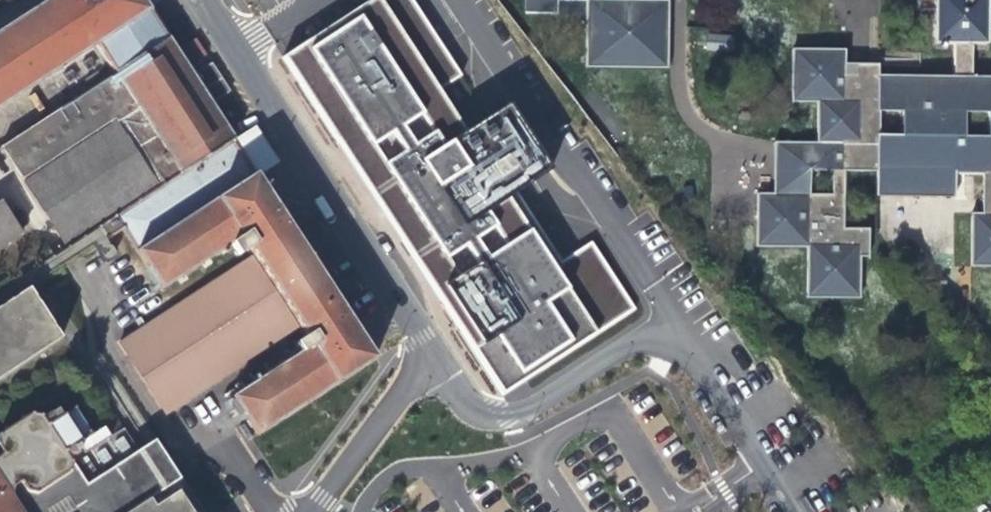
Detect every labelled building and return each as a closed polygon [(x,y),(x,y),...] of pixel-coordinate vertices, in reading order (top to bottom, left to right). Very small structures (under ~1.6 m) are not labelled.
[(62,341),(31,293),(124,231),(163,291),(240,239),(275,290),(272,292),(251,261),(117,347),(164,419),(298,330),(278,301),(281,300),(312,346),(233,399),(258,437),(376,360),(250,166),(233,141),(233,140),(235,139),(212,104),(230,92),(212,64),(193,75),(187,67),(177,51),(143,0),(45,0),(47,3),(0,34),(0,112),(98,49),(114,74),(2,147),(24,180),(136,107),(139,112),(123,122),(141,149),(157,140),(180,175),(148,196),(145,191),(156,184),(117,125),(26,183),(65,243),(131,200),(134,205),(0,293),(0,381),(62,341)] [(280,61),(447,317),(498,395),(641,303),(598,236),(561,260),(515,190),(554,165),(512,100),(471,127),(446,88),(469,73),(422,0),(374,0),(280,61)] [(556,0),(526,0),(526,13),(556,13),(556,0)] [(556,13),(556,16),(585,16),(585,11),(585,1),(585,0),(556,0),(556,13)] [(917,11),(933,12),(932,46),(954,46),(953,79),(876,77),(876,86),(842,85),(842,65),(842,52),(792,52),(791,103),(821,104),(820,145),(874,137),(875,113),(903,114),(903,138),(963,139),(963,115),(987,116),(987,140),(990,140),(990,81),(971,80),(973,46),(986,47),(986,21),(990,21),(990,0),(917,0),(917,11)] [(639,6),(640,2),(618,1),(618,11),(585,11),(585,16),(584,61),(667,62),(667,7),(639,6)] [(585,1),(585,11),(618,11),(618,1),(585,1)] [(708,34),(708,52),(733,51),(733,34),(708,34)] [(196,38),(177,51),(187,67),(206,55),(196,38)] [(667,70),(667,62),(584,61),(584,70),(667,70)] [(876,67),(842,65),(842,85),(876,86),(876,77),(876,67)] [(233,141),(250,166),(270,153),(253,129),(233,141)] [(782,144),(780,197),(771,196),(758,196),(757,248),(805,250),(804,291),(857,293),(858,261),(866,261),(866,233),(840,232),(841,173),(873,174),(873,189),(951,190),(951,177),(980,178),(979,218),(966,218),(965,268),(990,269),(990,140),(987,140),(963,139),(903,138),(874,137),(820,145),(782,144)] [(772,144),(771,196),(780,197),(782,144),(772,144)] [(951,200),(951,190),(873,189),(873,199),(951,200)] [(18,234),(0,207),(0,246),(18,234)] [(857,300),(857,293),(804,291),(804,300),(857,300)] [(180,481),(153,440),(86,484),(71,461),(79,457),(77,454),(82,451),(78,445),(91,438),(73,410),(56,421),(52,415),(43,422),(41,418),(31,415),(0,435),(0,452),(3,456),(0,458),(0,511),(200,511),(180,481)]
